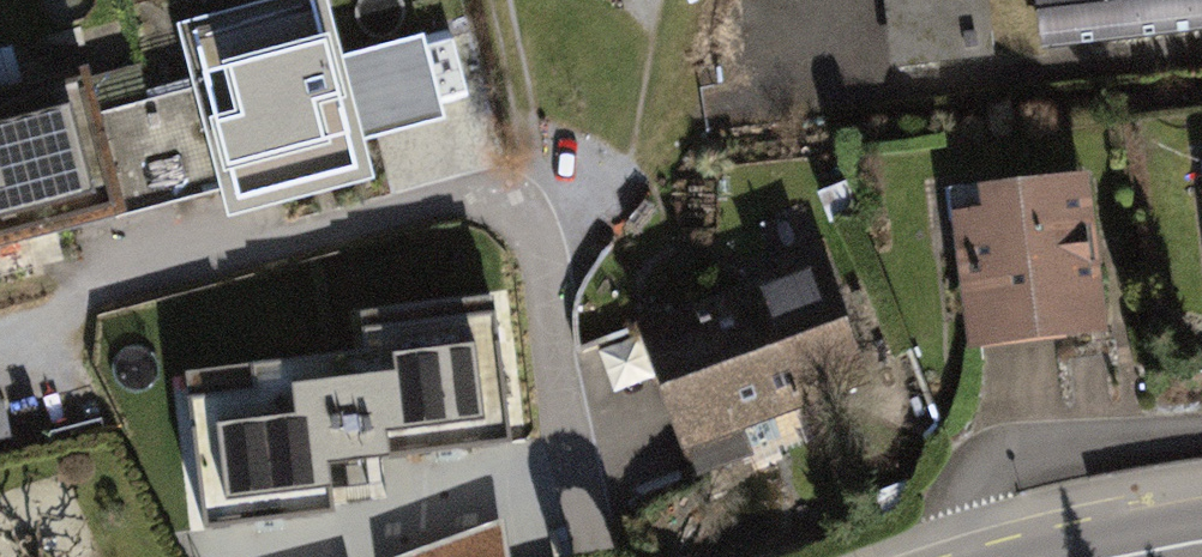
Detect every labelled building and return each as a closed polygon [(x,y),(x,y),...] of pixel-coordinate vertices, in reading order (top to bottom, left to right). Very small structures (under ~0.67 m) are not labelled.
[(174,0),(217,177),(367,141),(333,0),(175,0),(174,0)] [(991,0),(888,0),(897,65),(998,52),(991,0)] [(1034,32),(1168,16),(1167,0),(1030,0),(1034,32)] [(1168,16),(1201,12),(1201,0),(1167,0),(1168,16)] [(95,43),(0,66),(0,216),(130,184),(95,43)] [(993,234),(967,238),(987,372),(1126,352),(1104,195),(990,212),(993,234)] [(681,434),(870,364),(823,238),(634,308),(681,434)] [(395,463),(513,451),(498,307),(364,321),(369,366),(184,385),(198,527),(325,514),(322,485),(396,478),(395,463)] [(0,395),(0,411),(6,428),(68,407),(57,375),(0,395)] [(502,524),(405,556),(513,556),(502,524)]
